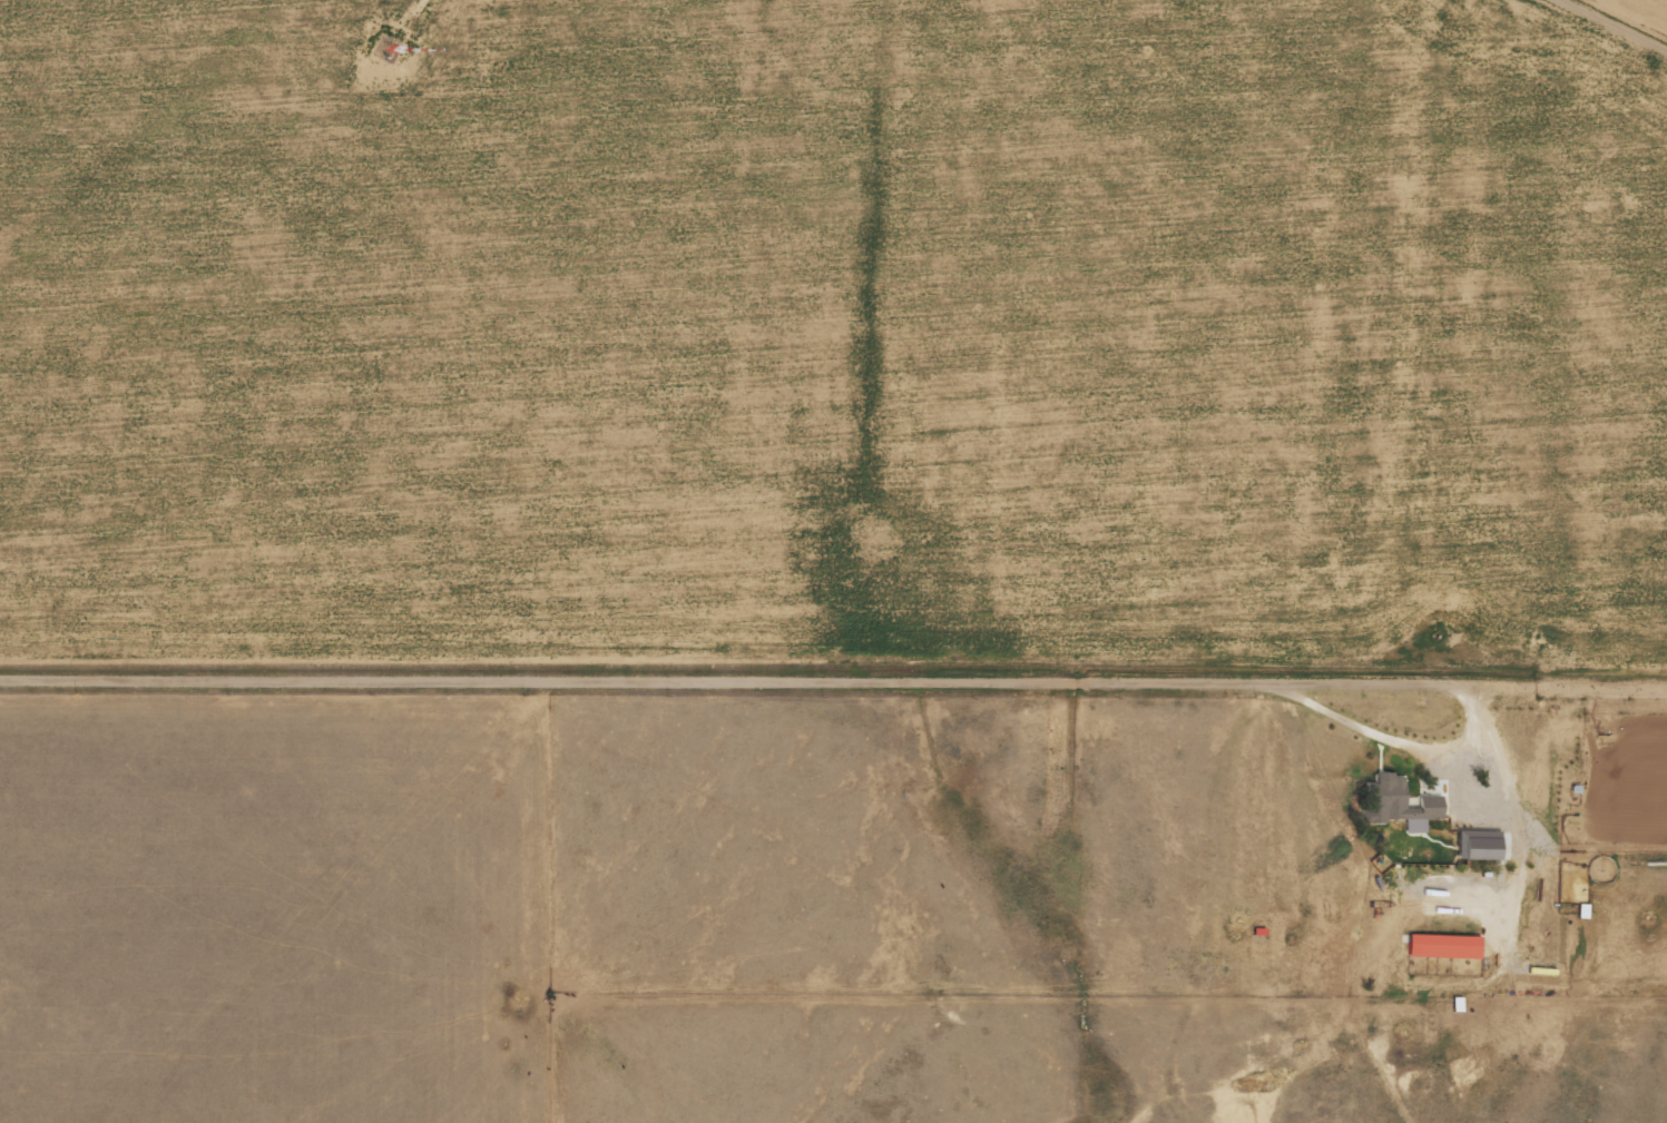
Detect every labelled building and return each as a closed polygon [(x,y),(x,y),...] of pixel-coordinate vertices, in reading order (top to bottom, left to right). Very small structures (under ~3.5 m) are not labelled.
[(1407,819),(1409,833),(1429,831),(1427,820),(1447,818),(1445,796),(1422,798),(1423,806),(1409,807),(1406,778),(1397,779),(1397,771),(1380,773),(1380,783),(1368,784),(1371,808),(1366,808),(1368,823),(1407,819)] [(1461,858),(1503,859),(1504,830),(1461,830),(1461,858)] [(1484,938),(1412,936),(1411,955),(1483,958),(1484,938)]
